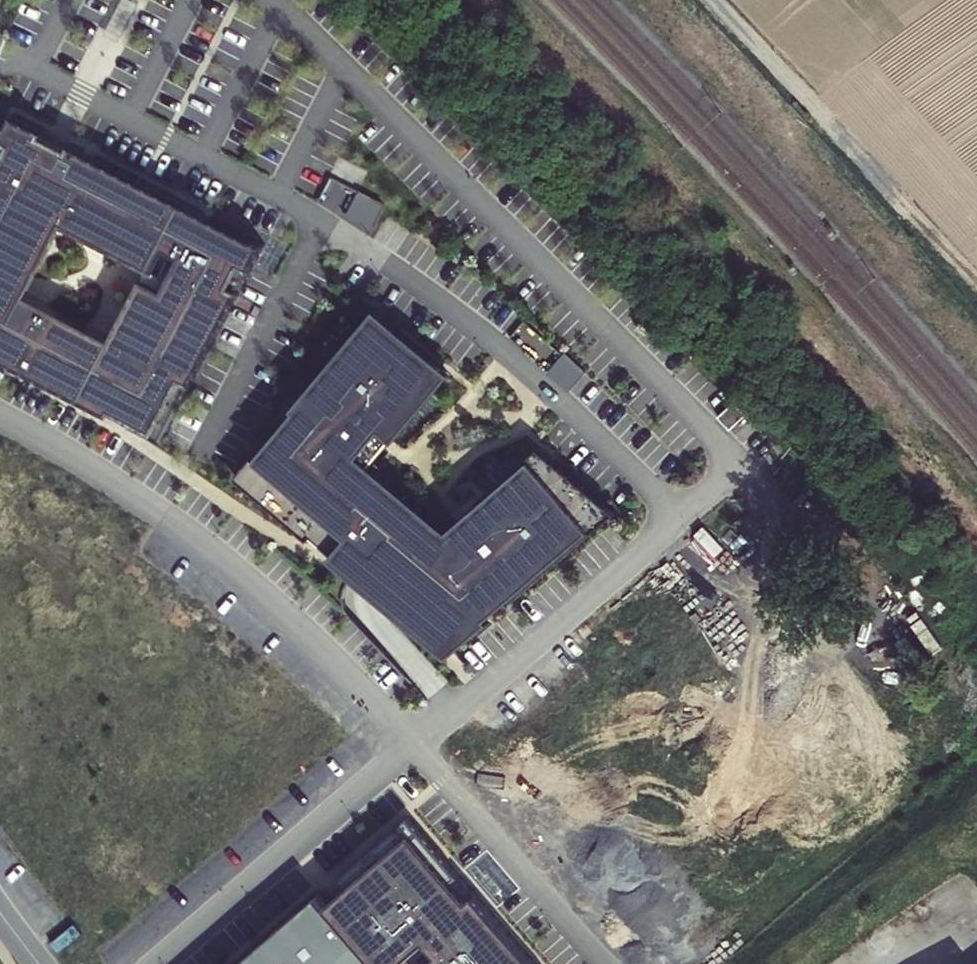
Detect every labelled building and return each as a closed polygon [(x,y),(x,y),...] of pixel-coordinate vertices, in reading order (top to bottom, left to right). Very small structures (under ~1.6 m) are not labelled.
[(0,140),(0,192),(64,225),(148,269),(169,279),(164,289),(143,278),(112,338),(25,293),(0,342),(0,352),(134,422),(132,425),(163,441),(265,245),(208,216),(71,144),(68,149),(55,142),(42,135),(45,131),(13,114),(0,140)] [(385,204),(360,191),(348,214),(373,227),(385,204)] [(0,192),(0,342),(25,293),(64,225),(0,192)] [(164,289),(169,279),(148,269),(143,278),(164,289)] [(297,401),(236,477),(310,539),(313,535),(454,654),(492,620),(488,616),(507,600),(511,604),(617,512),(540,448),(475,501),(479,504),(450,528),(371,464),(447,373),(374,312),(297,401)] [(563,359),(547,377),(567,395),(583,377),(563,359)] [(747,415),(735,401),(718,417),(730,430),(747,415)] [(325,905),(376,963),(398,963),(425,941),(437,955),(427,963),(537,963),(475,893),(468,899),(411,832),(325,905)] [(241,963),(376,963),(325,905),(318,897),(241,963)]
